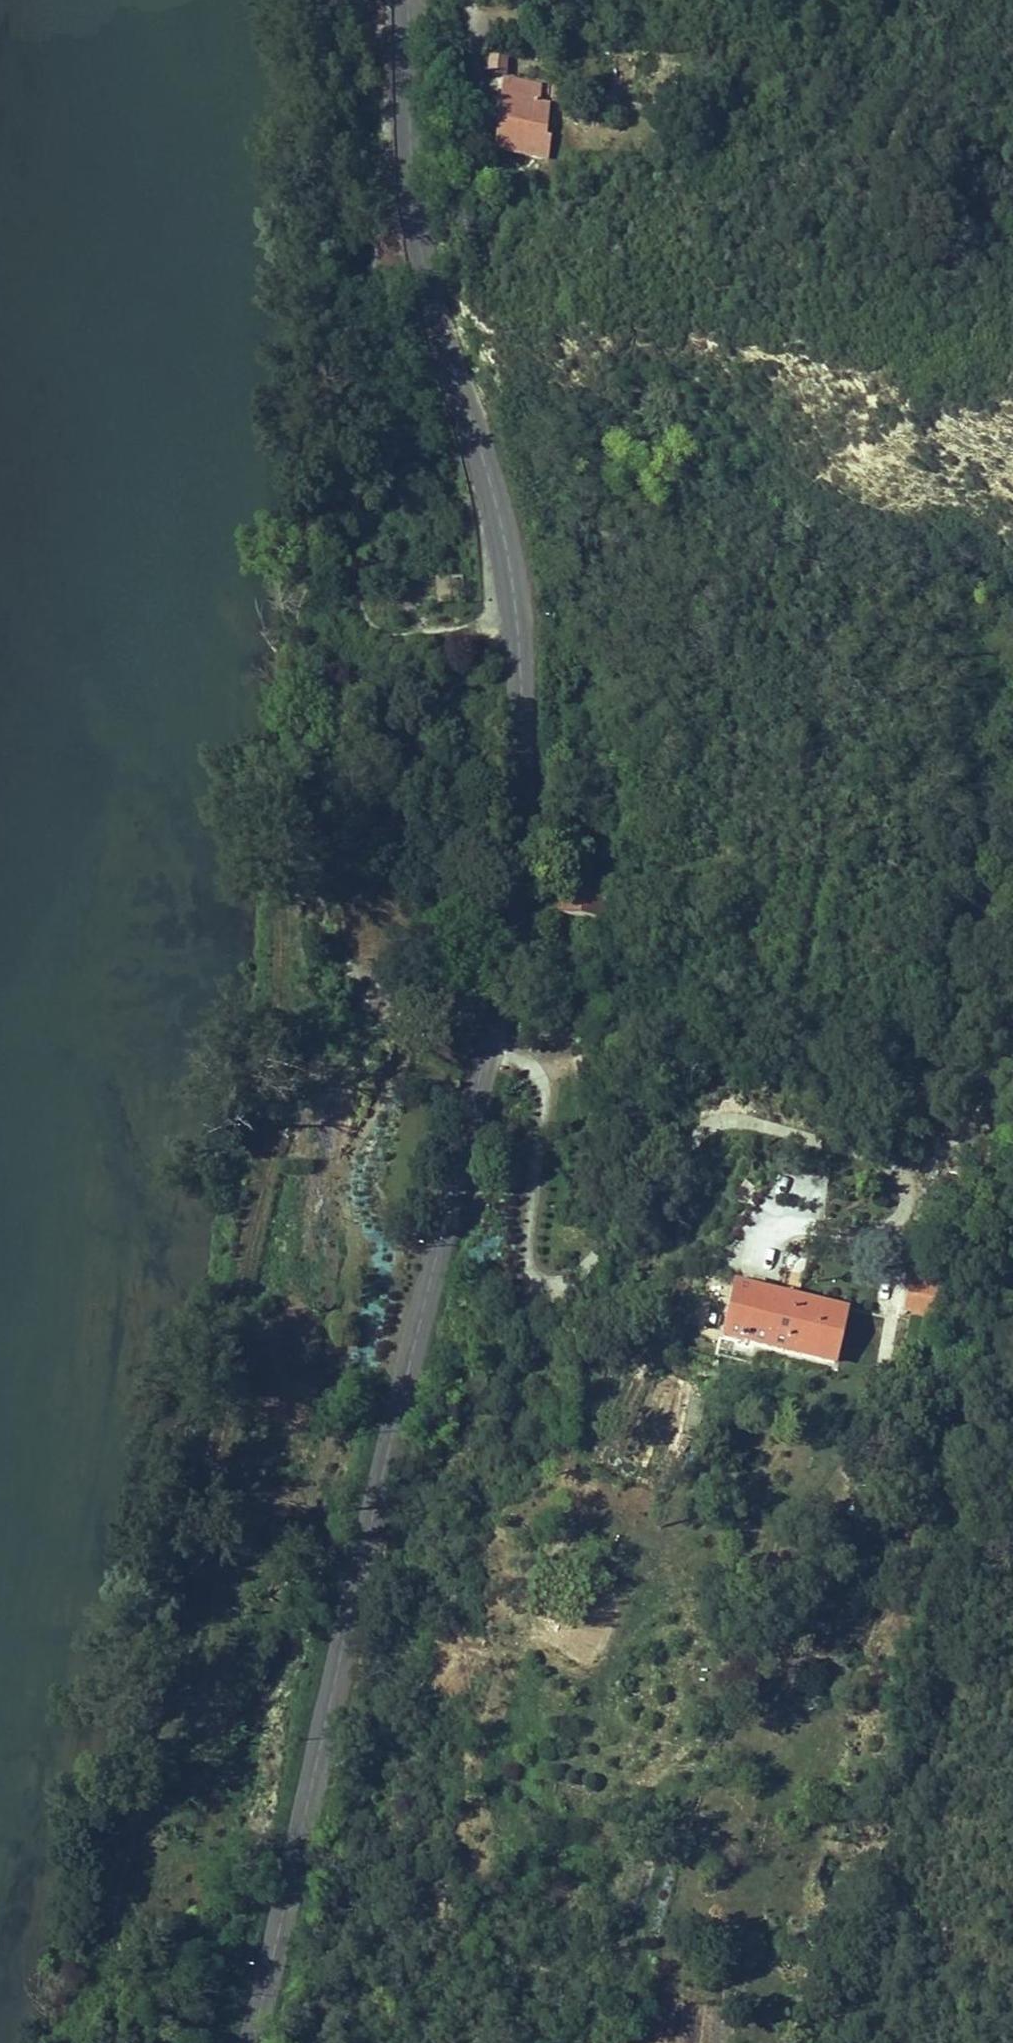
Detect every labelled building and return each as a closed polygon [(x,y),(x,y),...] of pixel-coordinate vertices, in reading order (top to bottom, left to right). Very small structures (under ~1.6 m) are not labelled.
[(505,57),(490,56),(489,74),(504,75),(505,57)] [(539,86),(504,82),(502,100),(497,134),(519,136),(518,148),(536,149),(537,137),(525,135),(529,104),(536,105),(539,86)] [(450,602),(449,592),(448,577),(435,578),(438,603),(443,602),(450,602)] [(458,610),(457,592),(449,592),(450,602),(443,602),(443,611),(458,610)] [(599,892),(559,890),(558,914),(596,916),(599,892)] [(939,1315),(944,1282),(911,1278),(907,1310),(939,1315)] [(734,1286),(845,1311),(846,1306),(735,1281),(734,1286)] [(833,1363),(845,1311),(734,1286),(722,1338),(833,1363)]
